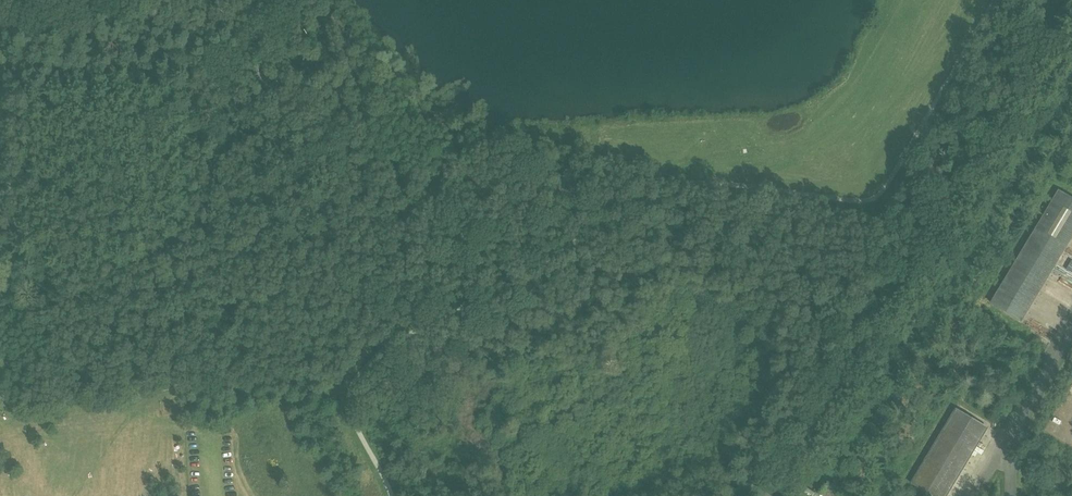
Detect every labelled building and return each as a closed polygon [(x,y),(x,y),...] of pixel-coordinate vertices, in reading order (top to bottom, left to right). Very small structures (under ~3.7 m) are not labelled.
[(1021,321),(1071,235),(1071,199),(1059,191),(991,303),(1021,321)] [(1054,280),(1059,284),(1065,275),(1060,272),(1054,280)] [(1060,308),(1071,313),(1071,311),(1071,302),(1065,298),(1060,308)] [(932,495),(946,495),(987,428),(956,409),(911,484),(932,495)] [(803,482),(800,487),(812,495),(815,491),(803,482)]
